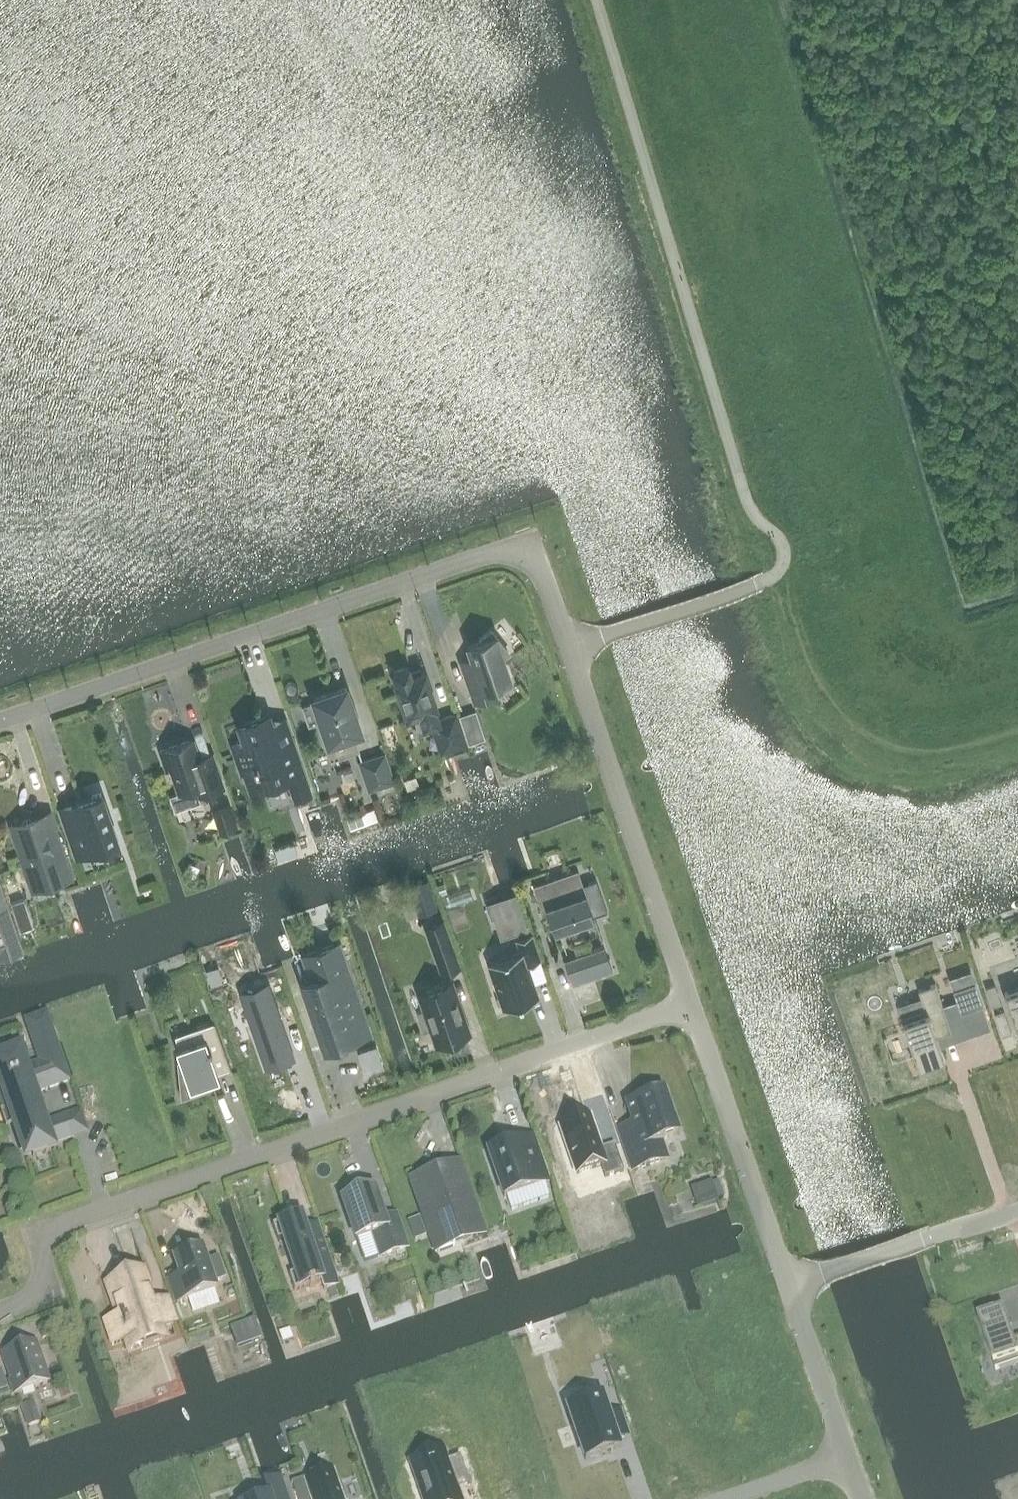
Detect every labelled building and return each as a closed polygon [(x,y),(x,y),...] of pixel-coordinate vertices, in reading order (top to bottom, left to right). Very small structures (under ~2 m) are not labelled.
[(479,644),(469,647),(473,660),(462,663),(475,703),(497,696),(494,687),(511,681),(503,659),(509,654),(490,635),(479,644)] [(436,737),(442,753),(452,749),(466,744),(455,715),(439,720),(435,709),(438,708),(425,672),(411,676),(408,667),(393,672),(396,682),(395,682),(407,718),(420,714),(425,727),(432,725),(436,737)] [(362,733),(349,696),(346,688),(314,698),(316,703),(303,707),(309,725),(322,721),(329,744),(362,733)] [(279,744),(270,716),(245,724),(251,741),(233,748),(242,773),(260,767),(267,787),(289,779),(296,800),(313,794),(293,739),(279,744)] [(193,740),(157,752),(163,770),(167,769),(175,794),(192,788),(195,797),(224,787),(216,764),(203,768),(193,740)] [(370,790),(393,783),(384,756),(361,763),(370,790)] [(117,844),(101,794),(80,801),(80,804),(61,810),(75,851),(86,847),(88,854),(117,844)] [(216,834),(234,828),(227,809),(210,815),(216,834)] [(30,884),(61,873),(41,816),(15,825),(25,854),(22,856),(24,863),(23,863),(30,884)] [(583,885),(578,870),(533,886),(542,913),(548,912),(555,932),(594,918),(594,917),(607,912),(596,880),(583,885)] [(10,915),(0,884),(0,919),(10,915)] [(440,896),(447,893),(444,884),(437,886),(440,896)] [(486,903),(491,919),(521,909),(516,893),(486,903)] [(21,933),(34,928),(24,901),(11,906),(21,933)] [(443,971),(446,970),(462,964),(445,915),(426,922),(443,971)] [(505,1009),(539,998),(527,965),(540,960),(531,934),(516,939),(519,949),(511,952),(512,955),(489,963),(505,1009)] [(302,983),(325,1050),(355,1040),(351,1028),(365,1023),(338,944),(304,955),(313,980),(302,983)] [(605,948),(565,962),(573,986),(613,972),(605,948)] [(271,981),(238,991),(265,1071),(297,1061),(271,981)] [(974,983),(952,991),(960,1013),(982,1006),(974,983)] [(468,1034),(463,1020),(451,984),(421,994),(426,1010),(417,1013),(424,1032),(433,1029),(438,1044),(468,1034)] [(919,1070),(944,1061),(936,1038),(952,1032),(936,984),(918,990),(925,1010),(901,1019),(919,1070)] [(993,986),(984,989),(991,1008),(999,1005),(993,986)] [(1005,994),(1017,1033),(1017,989),(1005,994)] [(1003,1011),(993,1015),(1001,1037),(1011,1034),(1003,1011)] [(61,1055),(48,1014),(24,1022),(37,1063),(25,1067),(21,1054),(0,1062),(0,1081),(25,1154),(72,1138),(65,1117),(45,1123),(43,1119),(44,1119),(36,1097),(34,1093),(70,1081),(61,1055)] [(178,1061),(181,1100),(212,1089),(208,1077),(229,1069),(231,1072),(231,1069),(215,1022),(214,1022),(215,1025),(191,1033),(194,1043),(174,1049),(176,1049),(180,1060),(178,1061)] [(663,1093),(627,1105),(634,1125),(619,1130),(633,1170),(667,1159),(661,1141),(677,1135),(663,1093)] [(601,1149),(590,1116),(561,1126),(577,1174),(601,1166),(604,1177),(624,1171),(616,1144),(601,1149)] [(545,1184),(548,1183),(532,1137),(489,1152),(504,1198),(506,1197),(545,1184)] [(457,1195),(447,1166),(417,1177),(437,1235),(434,1236),(439,1252),(455,1246),(454,1243),(471,1237),(468,1225),(479,1221),(469,1191),(457,1195)] [(712,1181),(695,1187),(702,1206),(719,1201),(712,1181)] [(550,1197),(545,1184),(506,1197),(511,1211),(550,1197)] [(384,1221),(374,1191),(363,1195),(358,1194),(354,1198),(343,1201),(356,1240),(375,1233),(383,1256),(409,1248),(398,1216),(384,1221)] [(427,1234),(421,1216),(407,1221),(414,1239),(427,1234)] [(301,1218),(273,1227),(278,1242),(284,1240),(296,1276),(291,1278),(296,1292),(322,1283),(325,1291),(340,1286),(322,1235),(309,1240),(301,1218)] [(179,1277),(168,1280),(176,1302),(216,1287),(215,1283),(225,1279),(218,1259),(207,1263),(202,1250),(174,1260),(179,1277)] [(154,1304),(143,1271),(108,1283),(119,1316),(104,1321),(113,1345),(140,1336),(143,1347),(170,1338),(166,1328),(174,1325),(165,1300),(154,1304)] [(1017,1361),(1017,1337),(1014,1338),(1004,1309),(978,1318),(996,1369),(1017,1361)] [(256,1322),(239,1330),(247,1349),(264,1341),(256,1322)] [(15,1394),(48,1383),(34,1343),(4,1354),(13,1380),(11,1381),(15,1394)] [(8,1389),(2,1370),(0,1371),(0,1392),(8,1389)] [(608,1418),(601,1398),(568,1409),(586,1460),(619,1449),(616,1440),(627,1436),(620,1414),(608,1418)] [(35,1401),(20,1406),(27,1426),(42,1421),(35,1401)] [(414,1470),(424,1498),(460,1498),(454,1482),(467,1478),(460,1457),(447,1461),(447,1459),(414,1470)] [(297,1498),(347,1498),(341,1483),(337,1484),(333,1471),(307,1480),(306,1477),(292,1482),(297,1498)] [(257,1498),(287,1498),(280,1476),(263,1482),(267,1495),(257,1498)]
